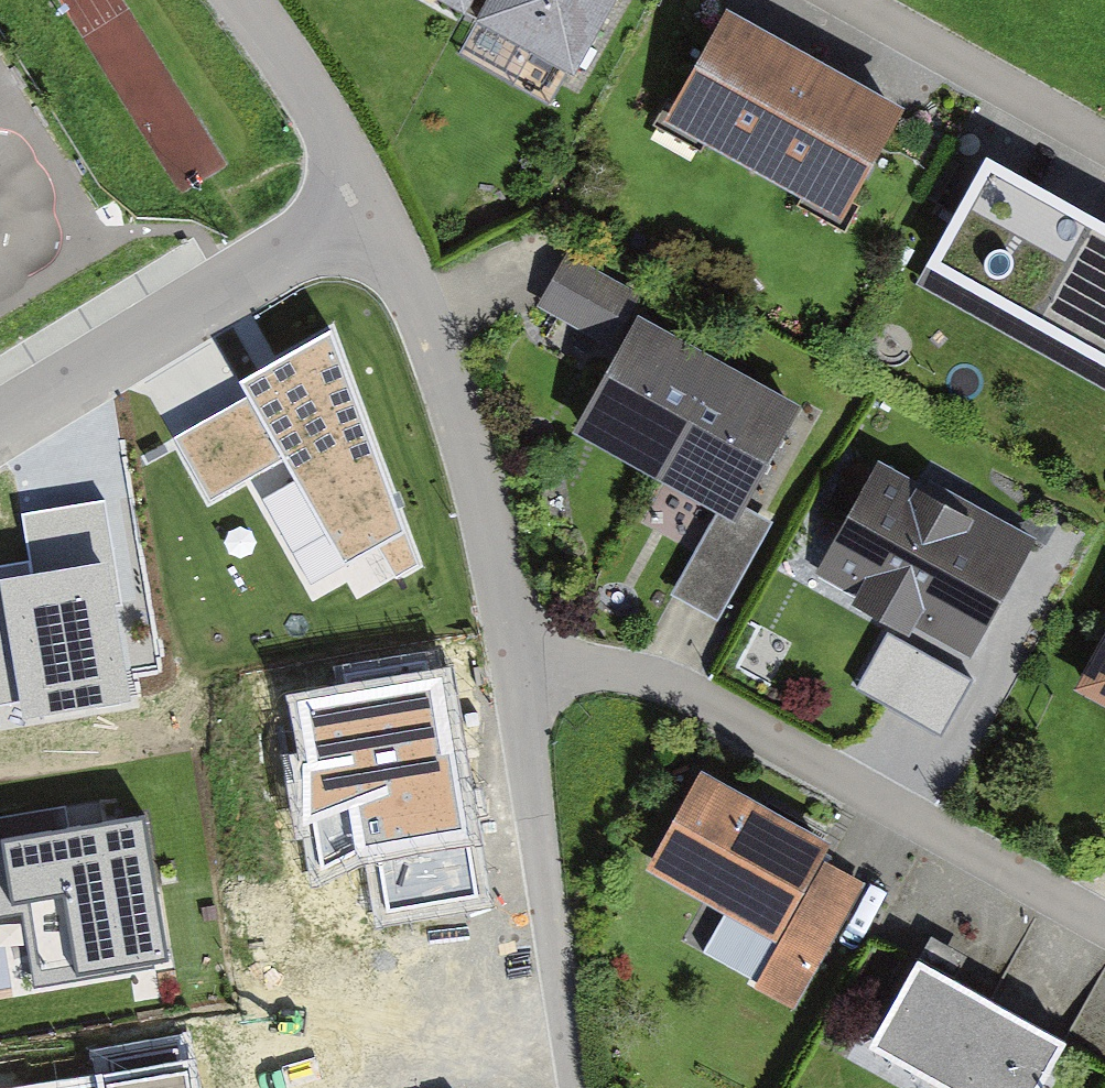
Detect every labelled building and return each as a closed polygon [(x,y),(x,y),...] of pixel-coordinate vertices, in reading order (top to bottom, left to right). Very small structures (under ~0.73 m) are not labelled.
[(476,14),(575,68),(612,0),(483,0),(476,14)] [(820,48),(733,0),(725,0),(665,109),(758,160),(820,48)] [(848,209),(909,96),(820,48),(758,160),(848,209)] [(987,149),(928,256),(1104,353),(1104,213),(987,149)] [(553,271),(538,295),(609,337),(640,284),(569,243),(553,271)] [(652,470),(720,354),(638,306),(570,422),(652,470)] [(213,416),(174,438),(209,500),(283,458),(346,562),(377,543),(394,576),(415,562),(330,333),(244,383),(249,396),(213,416)] [(806,404),(720,354),(652,470),(719,509),(738,520),(746,505),(806,404)] [(1036,536),(881,454),(819,571),(974,653),(1036,536)] [(25,516),(33,564),(0,569),(0,703),(20,699),(24,720),(130,702),(113,607),(123,606),(105,502),(64,509),(25,516)] [(718,618),(772,519),(746,505),(738,520),(719,509),(672,593),(698,607),(718,618)] [(1074,682),(1104,700),(1104,628),(1074,682)] [(477,893),(443,677),(299,702),(309,759),(303,763),(304,828),(314,825),(321,871),(358,857),(383,855),(390,909),(477,893)] [(832,844),(698,772),(645,871),(778,943),(753,989),(792,1010),(860,884),(822,863),(832,844)] [(0,841),(0,914),(25,910),(38,983),(160,961),(135,817),(0,841)] [(922,955),(873,1040),(958,1087),(1038,1087),(1063,1044),(1067,1037),(1026,1014),(922,955)] [(58,1087),(195,1087),(191,1066),(58,1087)]
